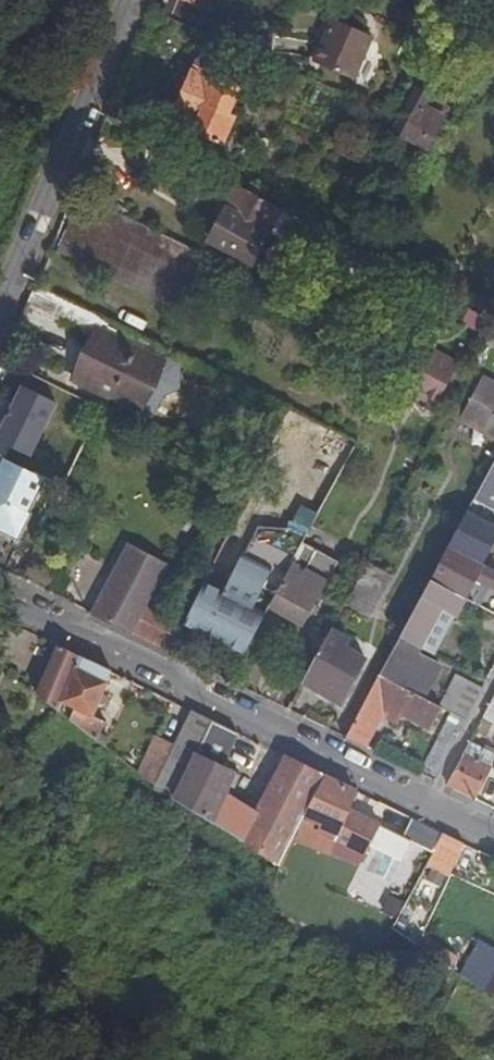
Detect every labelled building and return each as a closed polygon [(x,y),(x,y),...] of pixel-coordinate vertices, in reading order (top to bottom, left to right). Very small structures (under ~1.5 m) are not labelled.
[(352,73),(371,30),(335,15),(327,33),(324,32),(313,57),(352,73)] [(213,154),(235,110),(228,107),(241,81),(224,72),(225,67),(199,53),(172,107),(198,118),(187,141),(213,154)] [(422,138),(444,97),(417,83),(396,123),(422,138)] [(270,216),(277,203),(238,181),(209,235),(248,256),(270,216)] [(196,248),(77,190),(54,246),(174,304),(196,248)] [(321,226),(319,225),(277,203),(270,216),(314,239),(321,226)] [(314,239),(331,249),(339,236),(321,226),(314,239)] [(33,280),(26,299),(89,330),(68,374),(136,408),(166,345),(33,280)] [(493,318),(468,304),(461,317),(487,331),(493,318)] [(435,402),(458,361),(424,342),(402,384),(435,402)] [(493,434),(493,380),(481,373),(458,415),(493,434)] [(331,449),(342,431),(288,405),(279,424),(331,449)] [(357,438),(342,431),(331,449),(294,520),(309,527),(357,438)] [(472,491),(493,503),(493,504),(493,450),(472,491)] [(31,469),(0,455),(0,528),(12,534),(26,505),(23,503),(38,473),(31,469)] [(493,503),(472,491),(453,526),(446,541),(471,553),(478,540),(474,538),(493,503)] [(183,617),(244,647),(269,601),(294,556),(301,544),(305,533),(309,527),(294,520),(262,524),(246,553),(244,552),(225,588),(203,578),(183,617)] [(126,539),(89,610),(168,648),(174,635),(181,620),(141,601),(164,558),(126,539)] [(446,541),(428,575),(444,585),(457,562),(469,568),(465,576),(493,590),(493,565),(471,553),(446,541)] [(333,562),(301,544),(294,556),(269,601),(303,619),(333,562)] [(355,574),(345,593),(370,606),(392,566),(367,552),(355,574)] [(457,562),(444,585),(456,591),(465,576),(469,568),(457,562)] [(444,585),(428,575),(398,630),(417,640),(420,641),(442,601),(449,603),(456,591),(444,585)] [(298,679),(337,700),(362,655),(341,643),(345,636),(327,626),(298,679)] [(398,630),(377,670),(420,691),(437,658),(415,646),(417,640),(398,630)] [(56,643),(36,692),(59,711),(106,749),(111,735),(103,732),(108,719),(96,713),(100,703),(106,705),(109,699),(104,696),(114,673),(56,643)] [(438,700),(450,707),(464,714),(481,680),(455,667),(438,700)] [(342,732),(363,742),(379,709),(391,716),(396,707),(426,722),(438,700),(420,691),(377,670),(342,732)] [(493,717),(493,686),(482,710),(493,717)] [(418,768),(433,776),(465,715),(464,714),(450,707),(418,768)] [(239,840),(255,808),(217,789),(223,777),(230,779),(235,767),(218,760),(232,730),(189,710),(173,742),(164,762),(157,774),(160,790),(203,815),(239,840)] [(164,762),(173,742),(154,732),(144,752),(164,762)] [(473,796),(493,754),(493,753),(469,740),(447,782),(473,796)] [(148,781),(157,774),(164,762),(144,752),(135,771),(148,781)] [(239,840),(277,861),(294,824),(318,772),(281,754),(255,808),(239,840)] [(348,787),(318,772),(294,824),(323,840),(328,832),(358,847),(362,840),(371,820),(339,805),(348,787)] [(404,836),(430,849),(438,830),(407,815),(397,833),(404,836)] [(394,856),(404,836),(397,833),(371,820),(362,840),(373,845),(390,854),(394,856)] [(438,830),(430,849),(426,857),(447,868),(459,841),(438,830)] [(395,920),(390,929),(413,945),(419,933),(396,917),(395,920)] [(467,979),(493,998),(493,952),(484,945),(467,979)]
